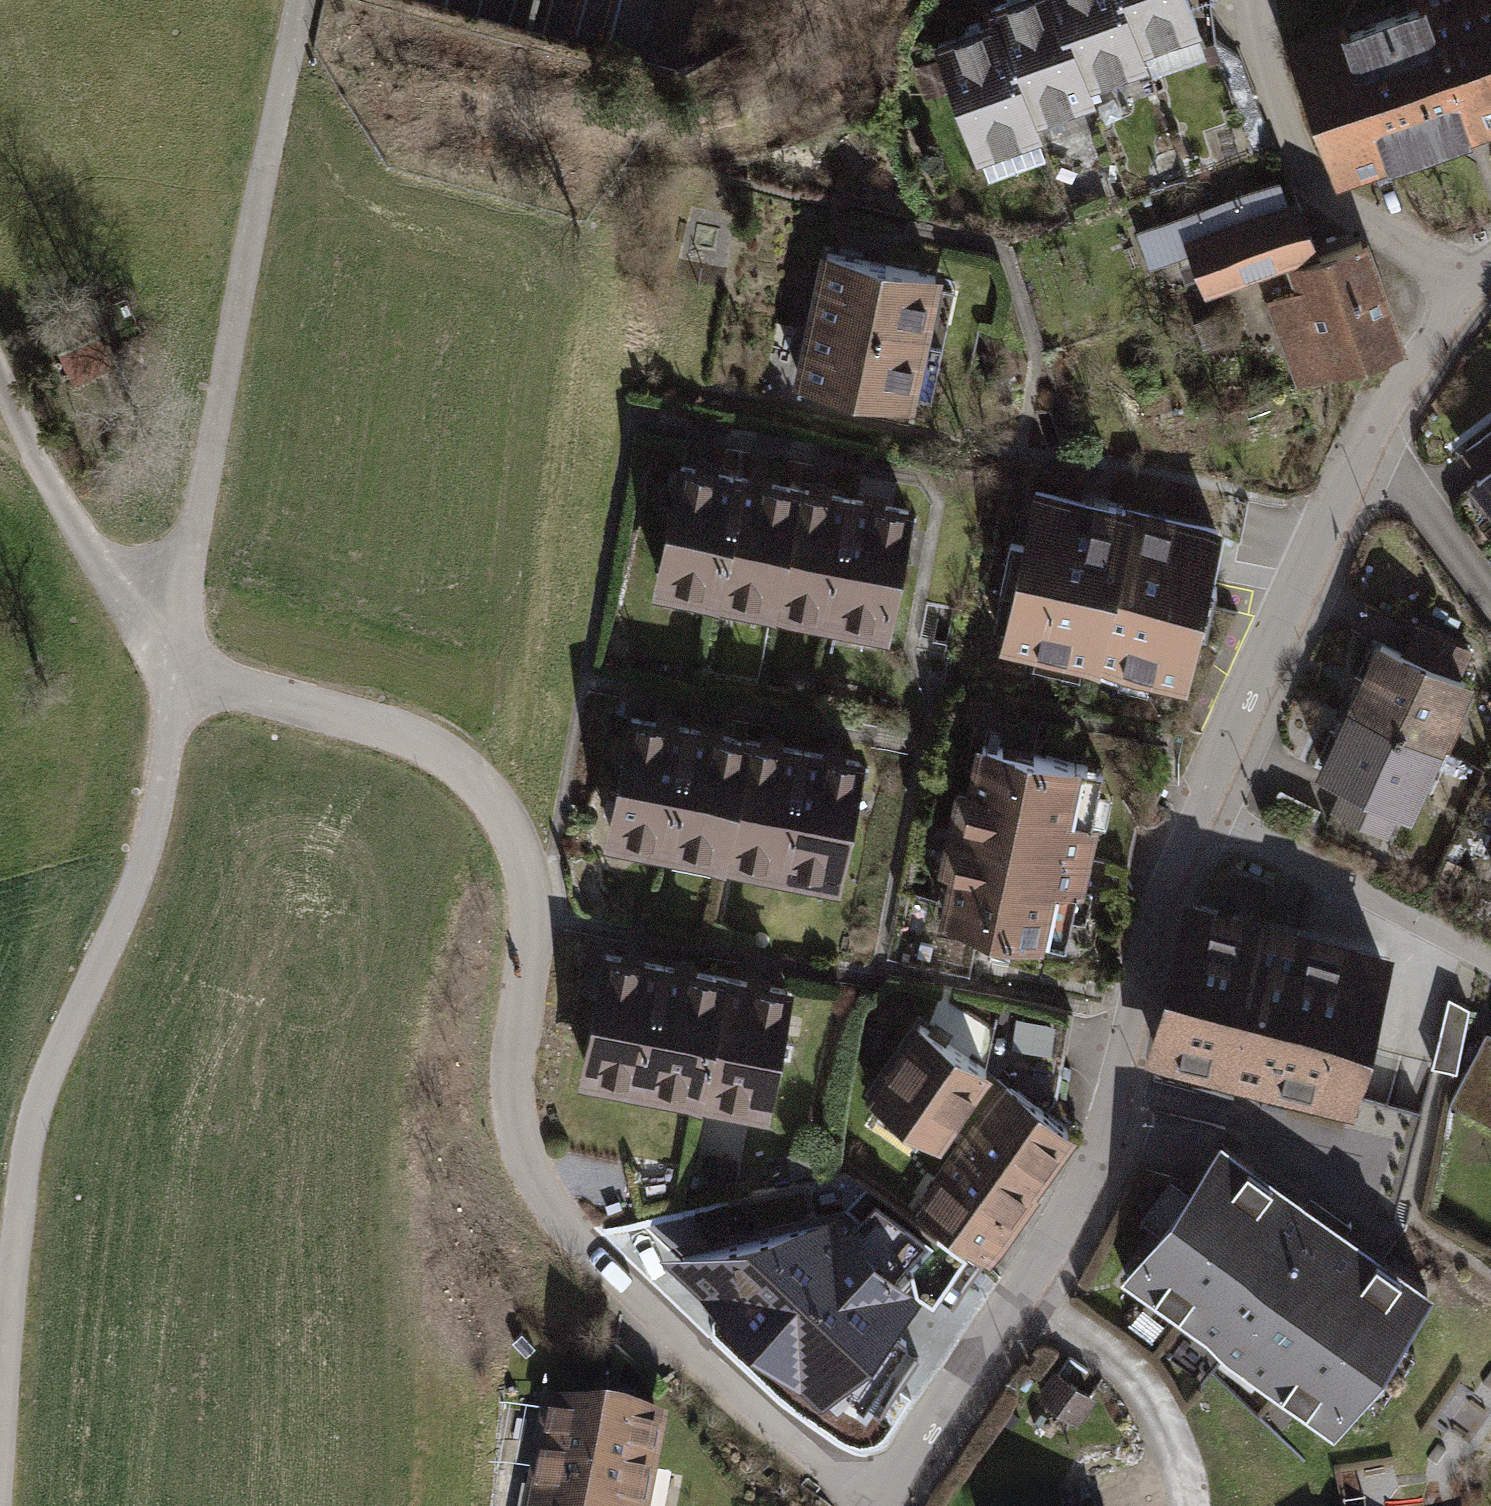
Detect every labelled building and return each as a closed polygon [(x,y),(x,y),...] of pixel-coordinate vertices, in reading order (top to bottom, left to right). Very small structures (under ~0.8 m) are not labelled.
[(996,23),(998,22),(1032,116),(1091,95),(1085,81),(1056,0),(1016,0),(991,9),(996,23)] [(1085,81),(1144,59),(1139,46),(1122,0),(1056,0),(1085,81)] [(1139,46),(1198,25),(1188,0),(1122,0),(1139,46)] [(1289,54),(1335,179),(1490,122),(1490,0),(1436,0),(1289,54)] [(1037,130),(1032,116),(998,22),(996,23),(938,44),(978,152),(1037,130)] [(1279,182),(1183,219),(1192,243),(1188,244),(1205,288),(1258,268),(1315,246),(1299,203),(1289,207),(1279,182)] [(1303,287),(1269,299),(1282,336),(1306,327),(1322,371),(1332,367),(1334,371),(1399,347),(1361,241),(1295,265),(1303,287)] [(827,253),(814,316),(921,339),(935,276),(827,253)] [(51,332),(69,368),(105,350),(97,333),(117,324),(108,304),(51,332)] [(814,316),(801,380),(908,402),(921,339),(814,316)] [(1306,327),(1282,336),(1299,379),(1322,371),(1306,327)] [(1466,450),(1484,474),(1477,479),(1490,498),(1490,431),(1466,450)] [(680,467),(660,573),(717,584),(737,477),(680,467)] [(737,477),(717,584),(774,595),(794,488),(737,477)] [(794,488),(774,595),(831,606),(851,499),(794,488)] [(1216,529),(1036,491),(1025,541),(1011,538),(1000,588),(1015,591),(1004,642),(1184,680),(1194,630),(1206,632),(1217,582),(1205,580),(1216,529)] [(851,499),(831,606),(887,617),(908,510),(851,499)] [(1382,643),(1353,708),(1435,745),(1465,681),(1457,677),(1470,650),(1417,626),(1404,653),(1382,643)] [(1406,809),(1435,745),(1353,708),(1324,771),(1346,781),(1333,809),(1386,833),(1399,805),(1406,809)] [(689,728),(632,717),(611,824),(668,835),(689,728)] [(746,740),(689,728),(668,835),(725,846),(746,740)] [(803,751),(746,740),(725,846),(782,857),(803,751)] [(964,830),(1084,855),(1091,821),(1077,818),(1088,766),(983,744),(964,830)] [(860,762),(803,751),(782,857),(839,868),(860,762)] [(1084,855),(964,830),(946,916),(1051,938),(1062,886),(1077,889),(1084,855)] [(1383,962),(1189,915),(1155,1051),(1349,1098),(1383,962)] [(663,966),(606,955),(586,1061),(643,1073),(663,966)] [(720,977),(663,966),(643,1073),(699,1083),(720,977)] [(787,990),(720,977),(699,1083),(766,1096),(787,990)] [(985,1071),(920,1025),(871,1094),(937,1140),(948,1124),(985,1071)] [(1461,1079),(1490,1094),(1490,1038),(1484,1034),(1461,1079)] [(1067,1127),(985,1071),(948,1124),(969,1139),(944,1174),(1005,1217),(1067,1127)] [(1490,1122),(1490,1094),(1461,1079),(1450,1101),(1490,1122)] [(1427,1289),(1223,1145),(1127,1280),(1331,1424),(1427,1289)] [(1005,1217),(944,1174),(919,1209),(980,1252),(1005,1217)] [(657,1253),(821,1405),(922,1296),(901,1276),(922,1254),(871,1206),(852,1226),(835,1210),(657,1253)] [(1091,1397),(1057,1374),(1042,1396),(1076,1419),(1091,1397)] [(552,1405),(533,1505),(643,1505),(659,1426),(552,1405)]
